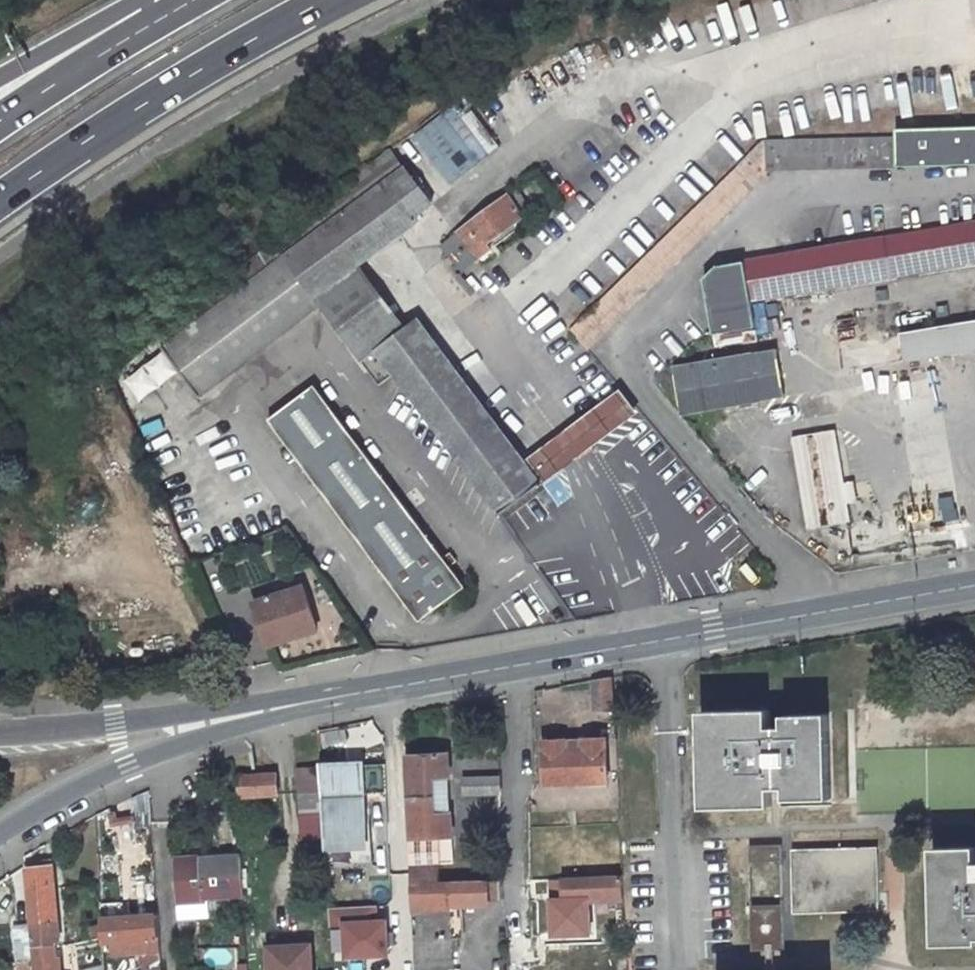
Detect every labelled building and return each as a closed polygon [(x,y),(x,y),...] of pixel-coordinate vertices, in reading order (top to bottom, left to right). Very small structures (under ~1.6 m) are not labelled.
[(450,184),(480,159),(441,111),(411,136),(450,184)] [(763,139),(735,166),(569,328),(585,347),(762,175),(762,170),(974,164),(974,126),(895,130),(895,135),(763,139)] [(404,167),(321,228),(283,259),(313,299),(355,268),(416,223),(413,218),(431,204),(404,167)] [(470,250),(514,218),(519,214),(506,195),(484,211),(474,198),(457,213),(465,223),(455,232),(470,250)] [(514,218),(470,250),(477,259),(520,227),(514,218)] [(713,265),(699,277),(708,332),(751,326),(747,298),(974,259),(974,221),(713,265)] [(470,250),(455,232),(442,244),(464,270),(477,259),(470,250)] [(272,245),(225,280),(234,291),(161,343),(199,394),(318,306),(313,299),(283,259),(272,245)] [(358,359),(374,347),(400,327),(355,268),(313,299),(318,306),(358,359)] [(400,327),(374,347),(358,359),(375,381),(391,369),(497,509),(538,477),(524,458),(416,315),(400,327)] [(899,334),(904,360),(974,349),(974,322),(899,334)] [(678,411),(704,407),(781,395),(774,348),(671,363),(678,411)] [(265,418),(419,621),(466,586),(312,383),(265,418)] [(636,409),(618,386),(524,458),(538,477),(541,481),(636,409)] [(845,522),(831,430),(789,437),(802,529),(845,522)] [(303,588),(252,604),(266,646),(315,631),(303,588)] [(599,711),(613,711),(611,677),(591,680),(593,711),(599,711)] [(781,787),(781,799),(826,799),(825,711),(780,710),(780,725),(765,726),(765,710),(697,709),(696,806),(766,806),(766,787),(781,787)] [(604,737),(614,737),(613,711),(599,711),(600,737),(604,737)] [(604,737),(600,737),(544,740),(545,782),(606,780),(604,737)] [(445,753),(405,755),(406,795),(428,794),(442,794),(442,780),(446,780),(445,753)] [(360,765),(319,767),(322,813),(324,866),(365,864),(360,765)] [(243,774),(242,767),(235,767),(235,775),(238,774),(240,796),(275,795),(274,772),(243,774)] [(322,813),(319,767),(293,769),(297,814),(322,813)] [(498,772),(459,775),(459,793),(498,792),(498,772)] [(450,863),(447,809),(443,810),(442,794),(428,794),(406,795),(410,883),(437,881),(437,863),(450,863)] [(776,843),(742,843),(742,860),(776,860),(776,843)] [(873,845),(786,846),(786,911),(873,909),(873,845)] [(928,846),(930,943),(974,942),(974,854),(974,845),(928,846)] [(240,854),(204,856),(202,854),(173,855),(176,915),(201,913),(206,908),(205,898),(206,898),(206,895),(242,892),(240,854)] [(43,867),(26,868),(35,969),(58,969),(48,867),(50,866),(50,860),(42,860),(43,867)] [(621,875),(561,877),(562,899),(622,896),(621,875)] [(487,902),(486,880),(437,881),(410,883),(413,960),(447,959),(446,938),(459,938),(459,907),(481,906),(481,901),(487,902)] [(776,901),(743,902),(744,948),(777,948),(776,901)] [(373,903),(327,906),(328,922),(343,922),(345,954),(386,952),(386,943),(385,934),(384,919),(374,919),(373,903)] [(99,911),(100,943),(111,942),(112,947),(131,946),(131,949),(150,948),(151,968),(159,965),(156,916),(129,917),(129,904),(120,905),(121,910),(99,911)] [(601,935),(624,935),(623,923),(601,924),(601,935)] [(267,945),(269,969),(312,969),(310,943),(267,945)] [(364,961),(350,961),(350,969),(364,969),(364,961)]
